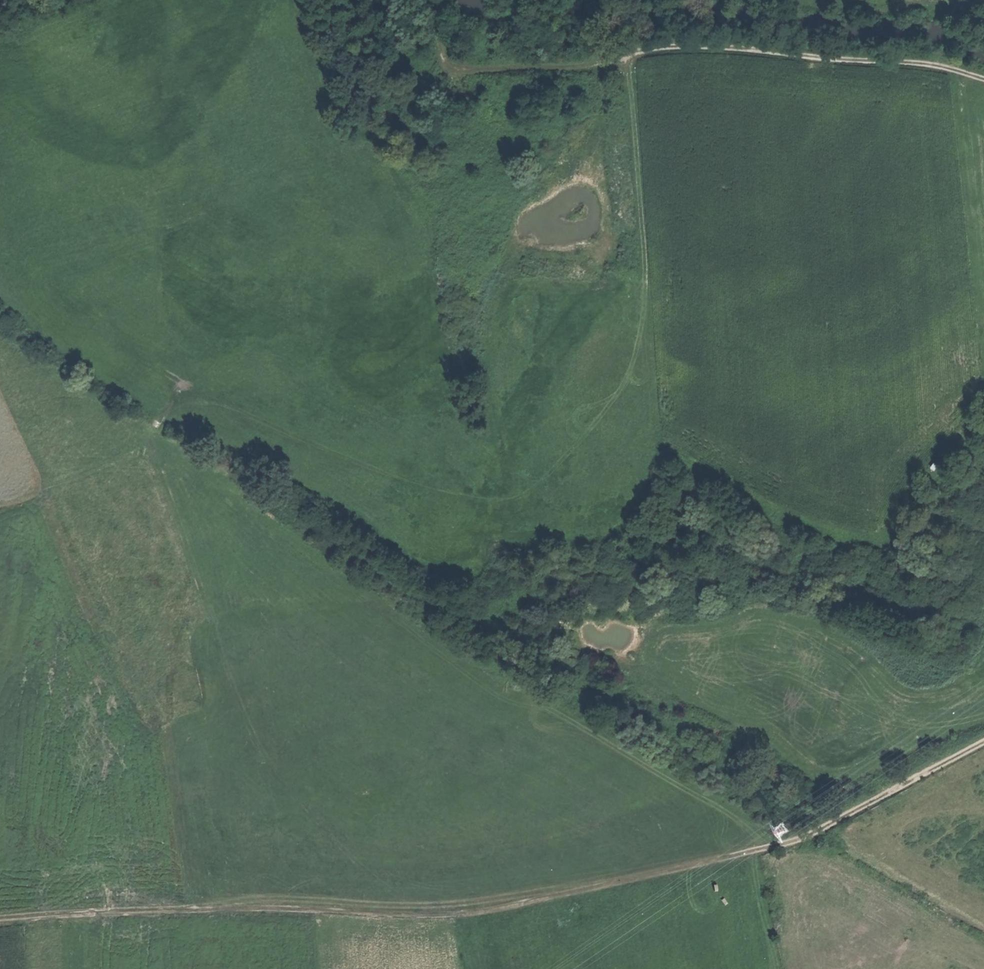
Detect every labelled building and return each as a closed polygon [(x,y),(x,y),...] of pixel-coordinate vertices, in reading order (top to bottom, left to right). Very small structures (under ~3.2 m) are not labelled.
[(770,828),(772,834),(782,830),(780,824),(770,828)]
